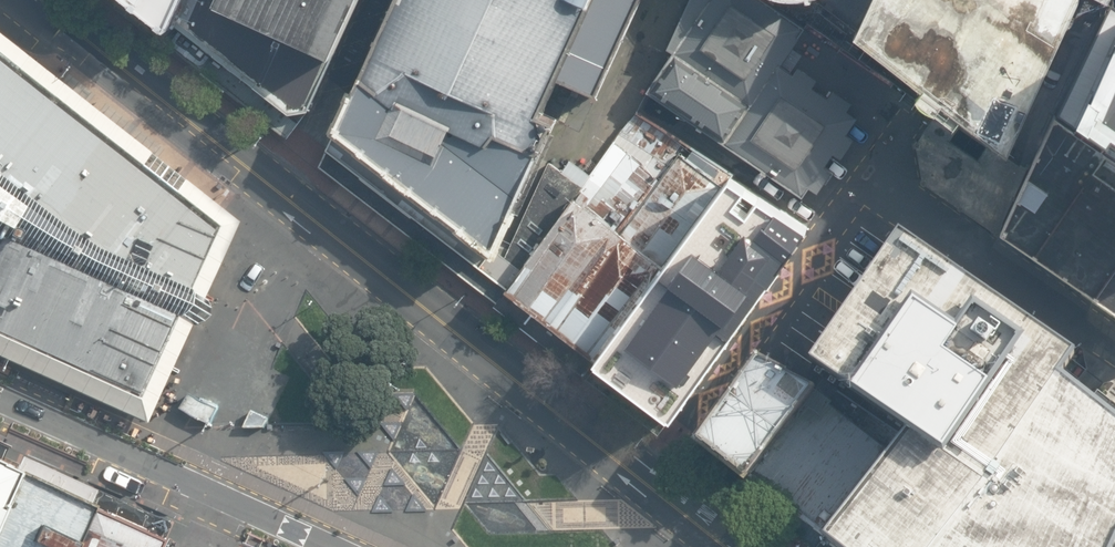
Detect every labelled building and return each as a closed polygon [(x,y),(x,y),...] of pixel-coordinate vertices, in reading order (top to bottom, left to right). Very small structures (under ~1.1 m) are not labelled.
[(167,24),(179,0),(139,0),(167,24)] [(167,24),(303,120),(358,0),(179,0),(167,24)] [(368,66),(356,93),(351,91),(331,134),(333,136),(326,151),(408,214),(490,277),(508,291),(574,202),(592,176),(571,161),(563,172),(551,163),(511,249),(505,247),(520,216),(518,215),(515,213),(559,121),(545,115),(560,82),(597,99),(642,0),(398,0),(368,66)] [(653,88),(811,204),(857,129),(774,72),(797,37),(743,0),(690,0),(668,50),(675,56),(653,88)] [(941,111),(920,139),(925,183),(996,240),(1032,175),(1006,160),(1080,0),(797,0),(941,111)] [(1108,5),(1059,111),(1065,115),(1114,148),(1114,9),(1108,5)] [(0,59),(0,339),(138,401),(181,304),(215,229),(212,226),(0,59)] [(55,81),(84,103),(92,92),(64,70),(55,81)] [(97,114),(152,156),(160,145),(106,103),(97,114)] [(621,235),(689,146),(637,112),(592,176),(574,202),(621,235)] [(1065,115),(1032,175),(996,240),(1114,316),(1114,148),(1065,115)] [(666,267),(732,175),(689,146),(621,235),(666,267)] [(673,423),(810,230),(732,175),(666,267),(597,364),(595,367),(673,423)] [(507,293),(597,364),(666,267),(621,235),(574,202),(508,291),(507,293)] [(907,444),(895,460),(831,544),(829,546),(1108,546),(1114,532),(1114,415),(1060,376),(1073,350),(901,232),(809,369),(855,401),(851,406),(907,444)] [(752,483),(818,394),(760,362),(694,450),(747,491),(752,483)] [(210,425),(217,408),(200,400),(190,393),(179,408),(190,416),(210,425)] [(831,544),(895,460),(829,411),(833,405),(818,394),(752,483),(831,544)] [(252,408),(243,428),(265,428),(266,424),(270,416),(252,408)] [(25,463),(0,452),(0,518),(25,463)] [(100,499),(25,463),(0,518),(0,546),(78,546),(100,499)] [(175,533),(100,499),(78,546),(168,546),(175,533)]
